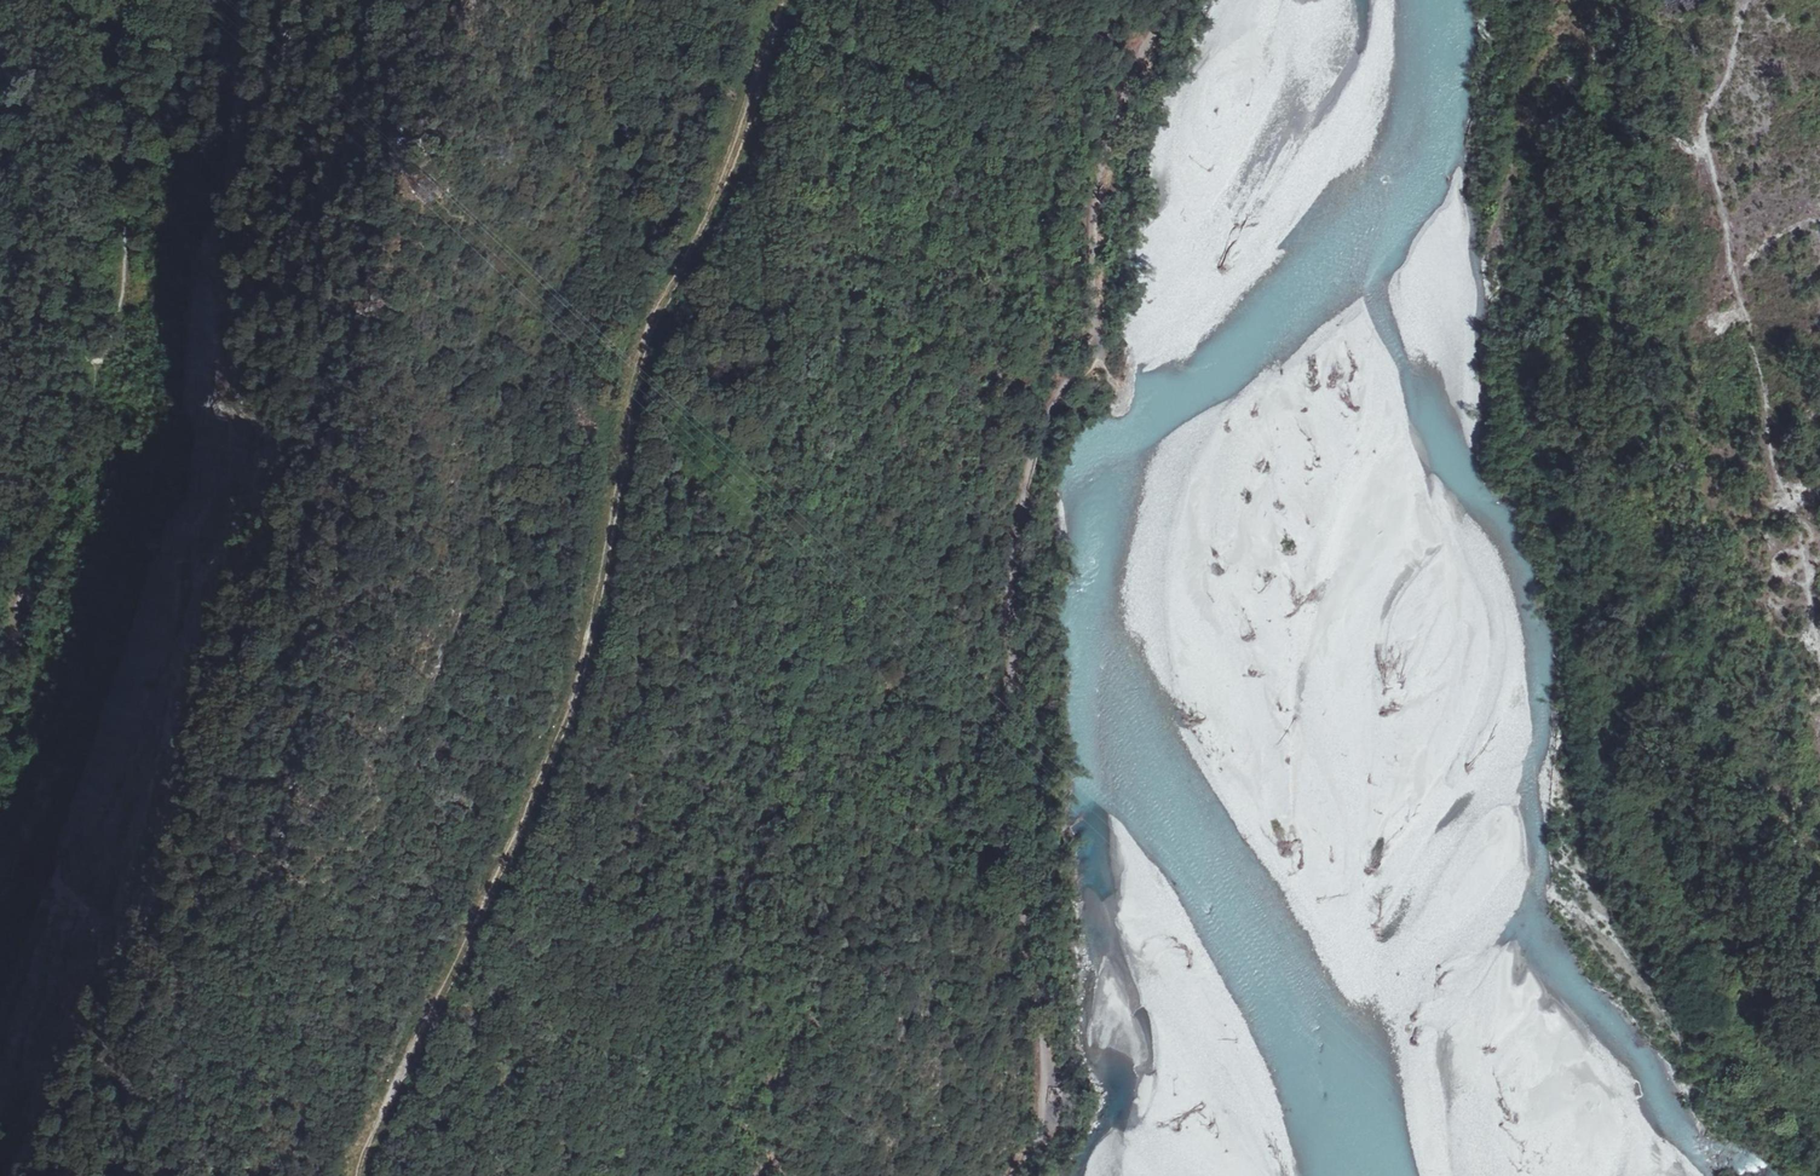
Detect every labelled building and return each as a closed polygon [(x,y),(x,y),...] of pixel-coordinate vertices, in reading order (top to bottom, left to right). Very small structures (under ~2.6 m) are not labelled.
[(1062,1089),(1050,1087),(1048,1104),(1060,1105),(1062,1089)]
